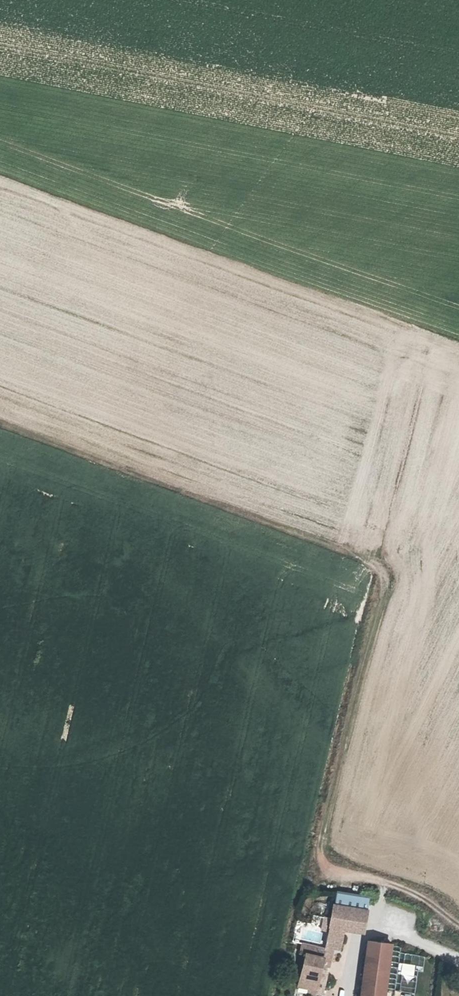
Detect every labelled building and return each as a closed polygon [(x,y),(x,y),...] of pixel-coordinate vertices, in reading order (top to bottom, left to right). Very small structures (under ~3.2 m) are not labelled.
[(317,933),(332,935),(335,915),(358,918),(361,892),(334,889),(325,888),(317,933)] [(359,987),(357,995),(377,995),(387,930),(366,927),(359,987)] [(298,945),(292,982),(308,986),(316,938),(295,935),(294,944),(298,945)] [(409,975),(412,964),(400,961),(397,972),(409,975)] [(285,992),(302,995),(306,995),(308,986),(292,982),(287,981),(285,992)] [(359,987),(348,985),(346,995),(357,995),(359,987)]
